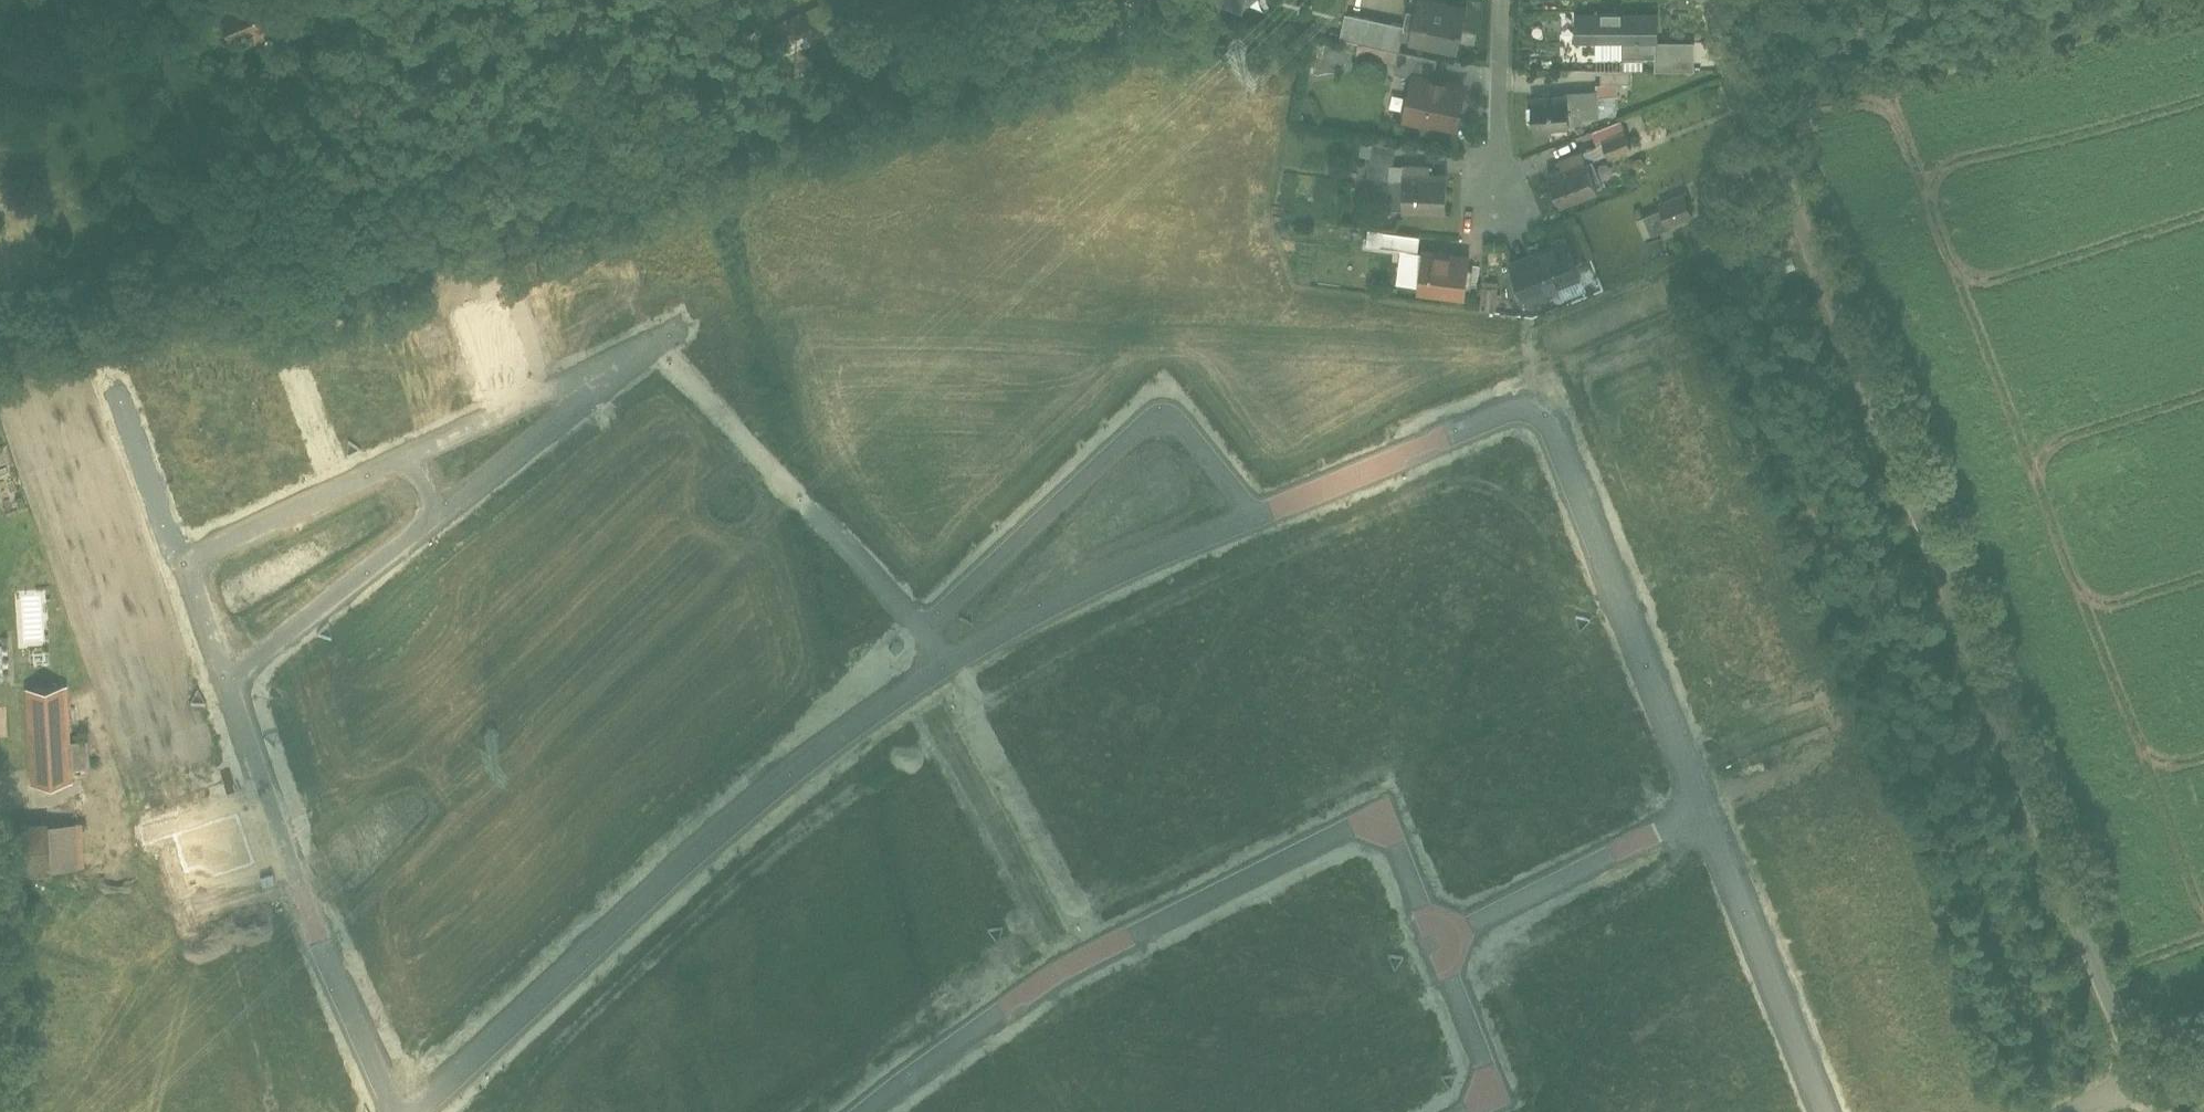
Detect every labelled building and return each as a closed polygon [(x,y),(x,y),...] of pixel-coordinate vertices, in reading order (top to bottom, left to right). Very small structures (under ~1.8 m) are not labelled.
[(1450,0),(1419,0),(1411,41),(1467,51),(1476,5),(1450,0)] [(1662,41),(1662,10),(1576,10),(1576,41),(1662,41)] [(1473,82),(1412,72),(1404,120),(1466,130),(1473,82)] [(1572,92),(1531,96),(1534,134),(1576,130),(1572,92)] [(1596,132),(1573,141),(1577,151),(1600,142),(1596,132)] [(1548,171),(1563,208),(1600,193),(1585,156),(1548,171)] [(1454,213),(1453,172),(1406,172),(1407,214),(1454,213)] [(1694,214),(1683,191),(1656,204),(1667,227),(1694,214)] [(1511,262),(1527,305),(1583,285),(1567,242),(1511,262)] [(1416,296),(1469,305),(1477,257),(1424,248),(1416,296)] [(462,325),(485,383),(532,365),(509,306),(462,325)] [(69,681),(26,685),(34,786),(77,783),(69,681)] [(76,766),(93,765),(91,738),(74,739),(76,766)] [(257,866),(240,812),(183,830),(178,813),(139,825),(146,846),(173,838),(188,887),(257,866)] [(24,821),(23,869),(85,869),(86,821),(24,821)]
